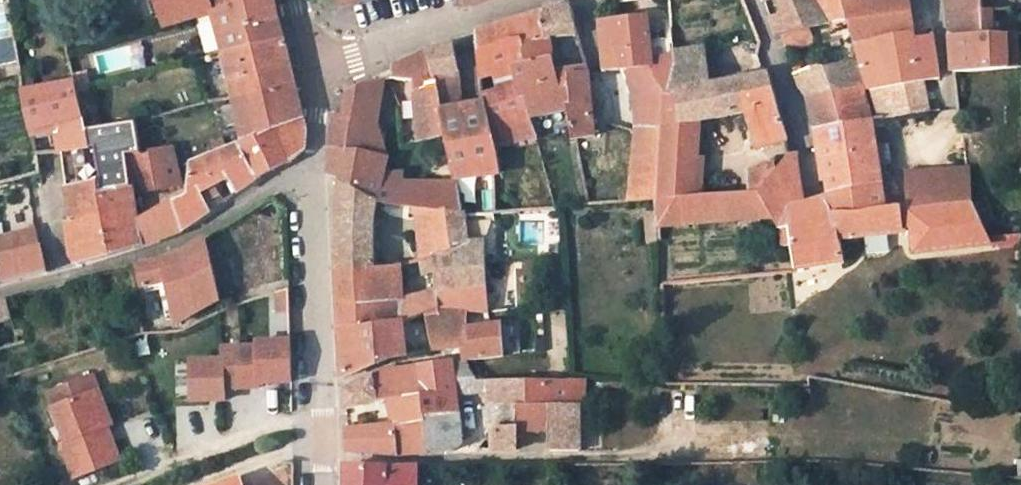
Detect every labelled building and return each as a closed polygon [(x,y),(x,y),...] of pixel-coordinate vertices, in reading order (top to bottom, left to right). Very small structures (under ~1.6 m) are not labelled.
[(166,20),(170,34),(216,20),(277,2),(279,1),(278,0),(160,0),(166,20)] [(463,9),(496,0),(461,0),(463,9)] [(831,23),(816,0),(795,0),(798,8),(769,18),(777,37),(782,36),(788,53),(817,44),(810,28),(831,23)] [(831,23),(847,18),(842,0),(816,0),(831,23)] [(915,41),(910,0),(842,0),(847,18),(855,45),(856,44),(879,38),(882,58),(917,52),(915,41)] [(982,35),(981,10),(980,0),(948,0),(954,72),(986,71),(1019,67),(1018,35),(994,34),(982,35)] [(288,48),(277,2),(216,20),(226,63),(288,48)] [(546,13),(549,32),(577,28),(575,19),(572,4),(561,6),(546,8),(546,13)] [(994,34),(993,10),(981,10),(982,35),(994,34)] [(477,34),(478,45),(481,81),(494,77),(498,90),(482,94),(482,96),(486,102),(495,147),(536,136),(530,115),(518,65),(525,62),(523,43),(550,41),(549,32),(546,13),(509,21),(477,34)] [(615,23),(602,24),(604,71),(626,69),(653,67),(652,59),(650,41),(647,15),(615,19),(615,23)] [(923,82),(940,78),(933,36),(930,37),(915,41),(917,52),(882,58),(879,38),(856,44),(870,91),(923,82)] [(17,61),(14,38),(0,40),(0,64),(17,61)] [(652,59),(674,53),(674,38),(650,41),(652,59)] [(555,56),(553,41),(550,41),(523,43),(525,62),(518,65),(530,115),(569,107),(572,106),(569,75),(558,76),(557,69),(554,57),(555,56)] [(60,44),(62,54),(73,51),(71,42),(60,44)] [(456,179),(500,173),(495,147),(486,102),(460,107),(459,88),(459,72),(455,49),(454,44),(429,53),(436,77),(449,146),(456,179)] [(298,91),(288,48),(226,63),(236,106),(298,91)] [(657,200),(696,196),(700,122),(747,113),(758,150),(788,140),(779,114),(770,74),(720,84),(717,63),(708,64),(707,48),(674,53),(676,64),(670,93),(657,200)] [(395,79),(412,81),(416,143),(420,143),(421,150),(449,146),(436,77),(429,53),(426,54),(393,69),(395,79)] [(676,64),(674,53),(652,59),(653,67),(626,69),(635,94),(637,114),(630,193),(621,193),(621,201),(657,200),(670,93),(676,64)] [(865,83),(858,59),(826,67),(819,66),(814,67),(796,74),(802,89),(809,98),(861,85),(865,83)] [(558,76),(569,75),(590,72),(588,65),(557,69),(558,76)] [(592,102),(590,72),(569,75),(572,106),(569,107),(575,139),(595,136),(594,117),(601,117),(600,102),(592,102)] [(78,78),(81,90),(90,89),(87,77),(78,78)] [(24,92),(31,131),(57,124),(58,131),(62,152),(89,147),(87,130),(79,92),(76,82),(24,92)] [(876,118),(928,111),(923,82),(870,91),(876,118)] [(378,197),(379,187),(383,158),(358,154),(363,123),(372,125),(375,101),(371,100),(373,84),(366,83),(348,95),(345,116),(336,115),(336,117),(331,152),(331,171),(332,176),(342,181),(378,197)] [(874,118),(869,99),(865,100),(861,85),(809,98),(812,112),(815,130),(872,119),(874,118)] [(79,92),(87,130),(101,127),(92,89),(79,92)] [(298,91),(236,106),(243,140),(276,127),(290,162),(305,150),(306,131),(298,91)] [(827,192),(882,182),(872,119),(815,130),(819,149),(827,192)] [(89,147),(62,152),(65,164),(127,156),(142,153),(137,122),(101,127),(87,130),(89,147)] [(57,124),(31,131),(32,135),(58,131),(57,124)] [(243,140),(240,141),(258,179),(273,171),(290,162),(276,127),(243,140)] [(218,151),(190,162),(188,196),(173,201),(183,231),(222,203),(258,179),(240,141),(226,147),(218,151)] [(218,151),(226,147),(224,142),(216,144),(218,151)] [(132,186),(133,192),(181,185),(173,149),(142,153),(127,156),(132,186)] [(781,246),(793,244),(797,270),(844,263),(839,240),(913,232),(915,253),(993,243),(974,204),(907,211),(906,206),(886,208),(882,182),(827,192),(824,192),(825,195),(805,202),(797,153),(790,154),(774,174),(760,193),(773,217),(780,230),(781,246)] [(127,156),(65,164),(67,187),(99,182),(100,192),(132,186),(127,156)] [(750,172),(751,194),(760,193),(774,174),(766,167),(750,172)] [(910,204),(906,206),(907,211),(974,204),(968,168),(907,173),(910,204)] [(341,194),(338,269),(360,270),(371,269),(377,200),(378,197),(342,181),(341,194)] [(100,192),(99,182),(67,187),(72,220),(68,223),(72,257),(78,264),(143,245),(139,221),(133,192),(132,186),(100,192)] [(458,182),(397,186),(394,206),(408,207),(440,211),(464,211),(458,182)] [(386,205),(394,206),(397,186),(379,187),(378,197),(377,200),(386,205)] [(751,194),(696,196),(657,200),(659,226),(773,217),(760,193),(751,194)] [(183,231),(173,201),(139,221),(143,245),(164,237),(183,231)] [(408,221),(416,221),(419,261),(425,260),(433,258),(434,269),(435,291),(437,292),(487,286),(486,266),(486,242),(469,242),(465,211),(464,211),(440,211),(408,207),(408,221)] [(176,323),(220,300),(206,239),(179,256),(138,266),(142,287),(167,282),(176,323)] [(1,283),(46,271),(39,246),(0,257),(0,277),(1,283)] [(392,294),(404,293),(404,265),(393,266),(392,294)] [(404,299),(404,293),(392,294),(393,266),(371,269),(360,270),(338,269),(339,288),(341,327),(404,322),(404,299)] [(469,311),(488,312),(487,286),(437,292),(440,308),(426,313),(431,332),(469,325),(469,311)] [(426,313),(440,308),(437,292),(404,299),(404,322),(426,313)] [(291,320),(289,297),(277,300),(278,320),(291,320)] [(12,319),(8,300),(0,303),(0,323),(12,319)] [(470,348),(463,349),(471,360),(504,356),(501,320),(491,321),(469,325),(470,348)] [(408,354),(404,322),(341,327),(344,369),(344,377),(389,360),(388,356),(408,354)] [(463,349),(470,348),(469,325),(431,332),(434,351),(463,349)] [(154,340),(153,331),(142,333),(143,341),(154,340)] [(262,347),(262,352),(244,353),(247,393),(263,392),(263,387),(295,385),(292,345),(262,347)] [(408,462),(463,458),(457,400),(478,400),(478,396),(476,397),(473,394),(477,388),(468,372),(454,372),(392,378),(344,400),(345,416),(390,411),(394,434),(348,439),(349,458),(355,461),(408,462)] [(100,390),(94,374),(47,392),(53,408),(62,405),(75,438),(66,442),(61,443),(74,479),(122,461),(114,442),(109,443),(103,428),(108,426),(113,425),(106,405),(101,407),(95,392),(100,390)] [(586,420),(584,420),(584,414),(589,414),(588,389),(588,387),(573,386),(573,390),(482,391),(482,395),(478,396),(478,400),(491,399),(491,412),(520,411),(521,435),(493,436),(494,460),(520,459),(519,445),(530,440),(553,442),(553,468),(580,468),(580,442),(580,433),(590,433),(589,423),(586,423),(586,420)] [(101,407),(106,405),(100,390),(95,392),(101,407)] [(62,405),(53,408),(66,442),(75,438),(62,405)] [(520,411),(491,412),(493,436),(521,435),(520,411)] [(114,442),(108,426),(103,428),(109,443),(114,442)] [(590,442),(590,433),(580,433),(580,442),(590,442)] [(347,484),(419,484),(418,466),(347,466),(347,484)]
